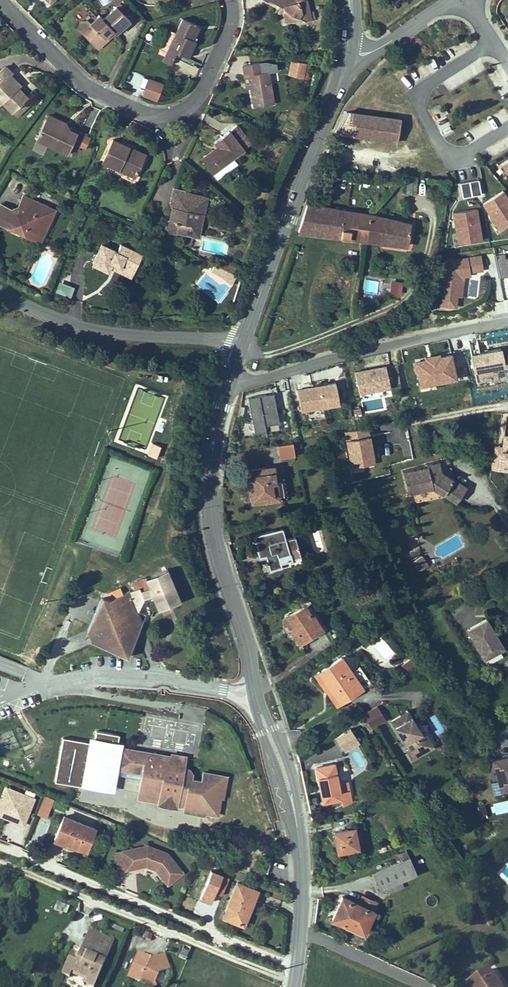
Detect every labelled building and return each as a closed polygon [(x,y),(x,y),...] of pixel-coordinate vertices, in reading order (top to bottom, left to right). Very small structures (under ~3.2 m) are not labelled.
[(47,6),(41,0),(33,0),(43,10),(47,6)] [(306,0),(276,0),(277,4),(282,6),(285,6),(286,9),(284,13),(285,17),(292,22),(297,20),(299,18),(306,22),(311,20),(306,0)] [(119,13),(122,11),(118,6),(102,21),(98,17),(88,26),(92,30),(83,38),(94,49),(111,33),(113,36),(114,37),(129,23),(121,16),(119,13)] [(176,55),(188,60),(192,51),(196,43),(193,42),(199,29),(181,21),(176,31),(169,28),(160,48),(167,51),(162,63),(170,66),(176,55)] [(80,34),(83,38),(92,30),(88,26),(80,34)] [(111,33),(94,49),(96,52),(103,45),(113,36),(111,33)] [(305,65),(291,61),(288,72),(303,76),(305,65)] [(243,76),(248,75),(250,88),(253,108),(274,105),(268,72),(261,73),(259,63),(241,66),(243,76)] [(0,73),(0,104),(11,116),(26,101),(16,90),(11,85),(13,83),(8,77),(9,75),(4,69),(0,73)] [(164,84),(149,78),(142,95),(158,101),(164,84)] [(335,132),(336,132),(397,142),(401,119),(349,111),(335,132)] [(46,119),(36,140),(68,155),(78,134),(64,128),(66,123),(56,119),(54,123),(46,119)] [(212,151),(201,160),(218,180),(233,169),(227,162),(249,146),(234,127),(214,143),(217,147),(215,149),(217,150),(213,153),(212,151)] [(113,140),(102,163),(133,178),(143,159),(126,151),(128,147),(116,142),(113,140)] [(126,151),(143,159),(145,155),(128,147),(126,151)] [(455,171),(458,182),(481,176),(479,165),(455,171)] [(463,196),(481,193),(478,178),(460,182),(463,196)] [(174,188),(172,196),(183,199),(184,192),(184,190),(174,188)] [(499,228),(507,223),(507,196),(504,190),(483,203),(499,228)] [(199,196),(184,192),(183,199),(172,196),(169,206),(172,207),(170,215),(173,215),(171,221),(169,220),(167,220),(164,231),(175,233),(175,232),(188,235),(190,225),(199,227),(201,219),(199,218),(200,214),(202,214),(203,215),(206,205),(197,203),(199,196)] [(207,198),(199,196),(197,203),(206,205),(207,198)] [(42,240),(56,213),(24,198),(17,211),(13,212),(0,206),(0,220),(9,224),(11,229),(19,234),(25,232),(42,240)] [(343,240),(348,210),(310,204),(300,234),(343,240)] [(477,208),(452,212),(457,243),(483,238),(477,208)] [(348,210),(343,240),(370,243),(374,215),(348,210)] [(374,215),(370,243),(410,249),(414,224),(374,215)] [(0,220),(0,224),(11,229),(9,224),(0,220)] [(197,237),(199,227),(190,225),(188,235),(197,237)] [(25,232),(19,234),(40,244),(42,240),(25,232)] [(101,245),(92,265),(108,273),(110,268),(112,264),(132,273),(136,264),(141,255),(119,245),(116,252),(101,245)] [(501,275),(507,273),(503,254),(496,256),(501,275)] [(147,258),(141,255),(136,264),(143,267),(147,258)] [(468,274),(468,271),(481,269),(479,255),(445,261),(439,303),(454,305),(458,275),(468,274)] [(221,262),(218,268),(225,272),(226,273),(229,266),(221,262)] [(130,278),(132,273),(112,264),(110,268),(130,278)] [(222,279),(225,272),(218,268),(214,266),(210,273),(222,279)] [(229,266),(226,273),(233,276),(236,269),(229,266)] [(231,286),(235,277),(233,276),(226,273),(225,272),(222,279),(231,286)] [(401,291),(402,279),(390,278),(390,291),(401,291)] [(58,280),(55,291),(70,295),(73,285),(58,280)] [(503,349),(473,355),(476,371),(506,366),(503,349)] [(422,384),(456,378),(452,355),(418,361),(422,384)] [(387,367),(356,373),(360,394),(391,388),(387,367)] [(336,383),(297,390),(301,411),(340,404),(336,383)] [(279,424),(274,397),(266,398),(266,396),(247,399),(254,434),(266,432),(265,427),(279,424)] [(361,408),(353,409),(355,417),(362,416),(361,408)] [(342,432),(350,468),(376,462),(368,426),(342,432)] [(503,432),(502,444),(493,443),(490,468),(502,469),(503,463),(507,463),(507,432),(503,432)] [(293,444),(278,446),(279,460),(295,458),(293,444)] [(428,466),(404,471),(408,494),(433,489),(445,496),(455,480),(443,473),(440,462),(428,464),(428,466)] [(276,474),(284,473),(283,464),(276,465),(276,474)] [(255,506),(280,502),(274,467),(247,471),(250,494),(253,493),(255,506)] [(467,488),(455,480),(445,496),(457,504),(467,488)] [(282,564),(301,559),(296,537),(285,540),(282,529),(254,536),(259,559),(267,557),(270,571),(283,568),(282,564)] [(421,558),(412,564),(418,573),(427,567),(421,558)] [(91,645),(125,661),(135,639),(130,628),(140,624),(137,615),(143,600),(152,597),(156,608),(179,599),(168,571),(145,580),(149,589),(140,592),(138,589),(108,601),(101,597),(85,631),(91,645)] [(179,599),(156,608),(158,612),(181,603),(179,599)] [(299,646),(322,632),(314,617),(312,619),(305,607),(287,617),(293,628),(289,631),(299,646)] [(283,620),(289,631),(293,628),(287,617),(283,620)] [(486,620),(468,631),(485,660),(503,650),(486,620)] [(130,628),(135,639),(141,625),(140,624),(130,628)] [(384,660),(395,652),(382,635),(371,644),(384,660)] [(420,662),(415,656),(402,666),(407,673),(420,662)] [(341,704),(364,688),(342,657),(314,676),(326,693),(331,689),(341,704)] [(331,689),(326,693),(336,707),(341,704),(331,689)] [(375,708),(364,715),(373,730),(384,723),(375,708)] [(421,735),(406,712),(390,723),(406,746),(407,746),(409,749),(408,750),(406,752),(412,761),(432,747),(424,734),(421,735)] [(71,783),(91,729),(63,719),(44,773),(71,783)] [(351,729),(335,738),(345,754),(361,745),(351,729)] [(171,759),(171,756),(120,747),(119,758),(123,759),(128,767),(128,769),(149,773),(147,779),(141,778),(139,792),(142,797),(157,799),(160,797),(161,792),(179,795),(177,806),(186,807),(189,811),(204,814),(208,811),(222,813),(224,798),(227,780),(226,779),(226,778),(225,776),(207,773),(205,783),(195,781),(196,774),(193,771),(186,770),(187,764),(185,761),(171,759)] [(172,753),(171,756),(171,759),(185,761),(187,764),(188,756),(172,753)] [(117,768),(128,769),(128,767),(123,759),(119,758),(117,768)] [(494,763),(502,794),(507,793),(507,760),(494,763)] [(334,764),(315,767),(322,805),(341,802),(342,805),(351,803),(347,781),(338,783),(334,764)] [(6,787),(0,802),(0,818),(24,828),(35,799),(6,787)] [(221,817),(222,813),(208,811),(204,814),(189,811),(186,807),(177,806),(179,795),(161,792),(160,797),(157,799),(142,797),(139,792),(138,800),(159,803),(159,806),(185,810),(185,814),(208,818),(209,815),(221,817)] [(51,802),(44,799),(37,816),(44,819),(51,802)] [(493,817),(507,813),(507,800),(490,805),(493,817)] [(86,852),(95,830),(64,818),(54,842),(66,846),(66,844),(86,852)] [(354,829),(333,834),(338,856),(359,851),(354,829)] [(150,852),(151,847),(147,845),(140,847),(141,854),(150,852)] [(183,872),(167,852),(151,847),(150,852),(141,854),(140,847),(121,851),(126,871),(145,866),(155,869),(168,884),(183,872)] [(126,871),(121,851),(114,853),(119,872),(126,871)] [(398,856),(401,863),(373,874),(380,891),(388,888),(389,891),(392,890),(393,892),(403,888),(401,883),(416,877),(407,853),(398,856)] [(257,891),(235,883),(222,919),(243,927),(257,891)] [(341,898),(331,922),(364,937),(375,913),(372,912),(376,903),(361,896),(357,905),(341,898)] [(52,911),(62,913),(65,903),(55,901),(52,911)] [(88,930),(83,942),(100,949),(105,937),(88,930)] [(105,937),(100,949),(83,942),(77,956),(74,964),(68,961),(62,977),(70,980),(72,975),(88,981),(85,986),(87,986),(96,986),(109,953),(108,952),(112,940),(105,937)] [(71,954),(68,961),(74,964),(77,956),(71,954)] [(156,961),(137,954),(128,979),(147,986),(155,982),(160,970),(163,971),(169,969),(163,954),(156,956),(157,958),(156,961)] [(470,985),(472,986),(501,986),(490,971),(470,985)]
